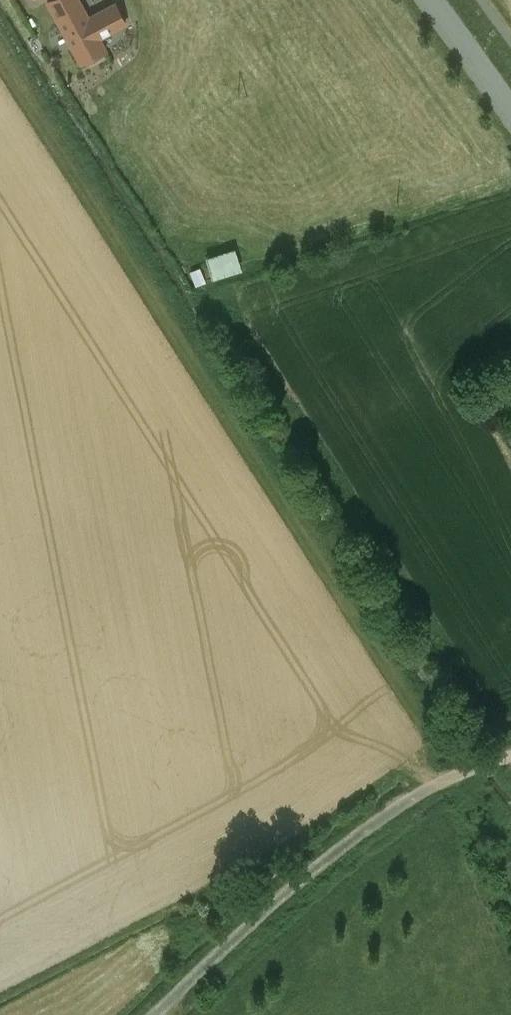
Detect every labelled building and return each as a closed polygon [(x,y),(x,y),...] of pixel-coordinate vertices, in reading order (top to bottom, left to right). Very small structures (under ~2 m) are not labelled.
[(48,1),(81,61),(104,49),(97,37),(125,22),(114,3),(87,17),(78,0),(49,0),(48,1)] [(201,257),(204,279),(245,272),(242,250),(201,257)]
